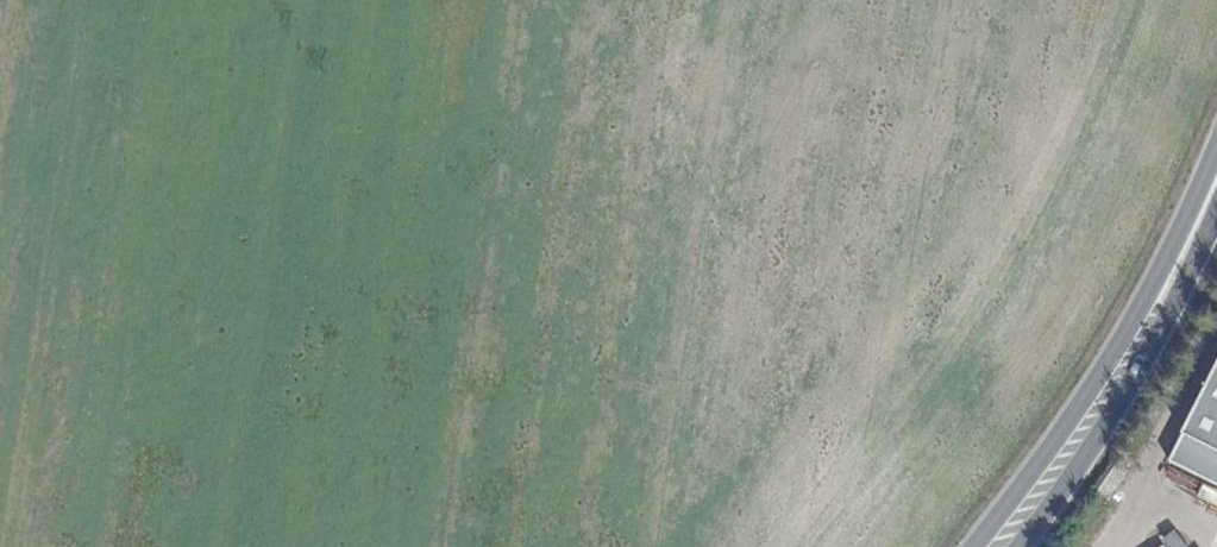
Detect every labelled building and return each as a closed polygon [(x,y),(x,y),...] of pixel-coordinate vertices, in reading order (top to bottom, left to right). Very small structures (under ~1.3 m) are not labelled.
[(1183,435),(1216,452),(1216,367),(1183,435)] [(1183,435),(1169,462),(1216,486),(1216,452),(1183,435)] [(1176,532),(1155,546),(1187,546),(1176,532)]
